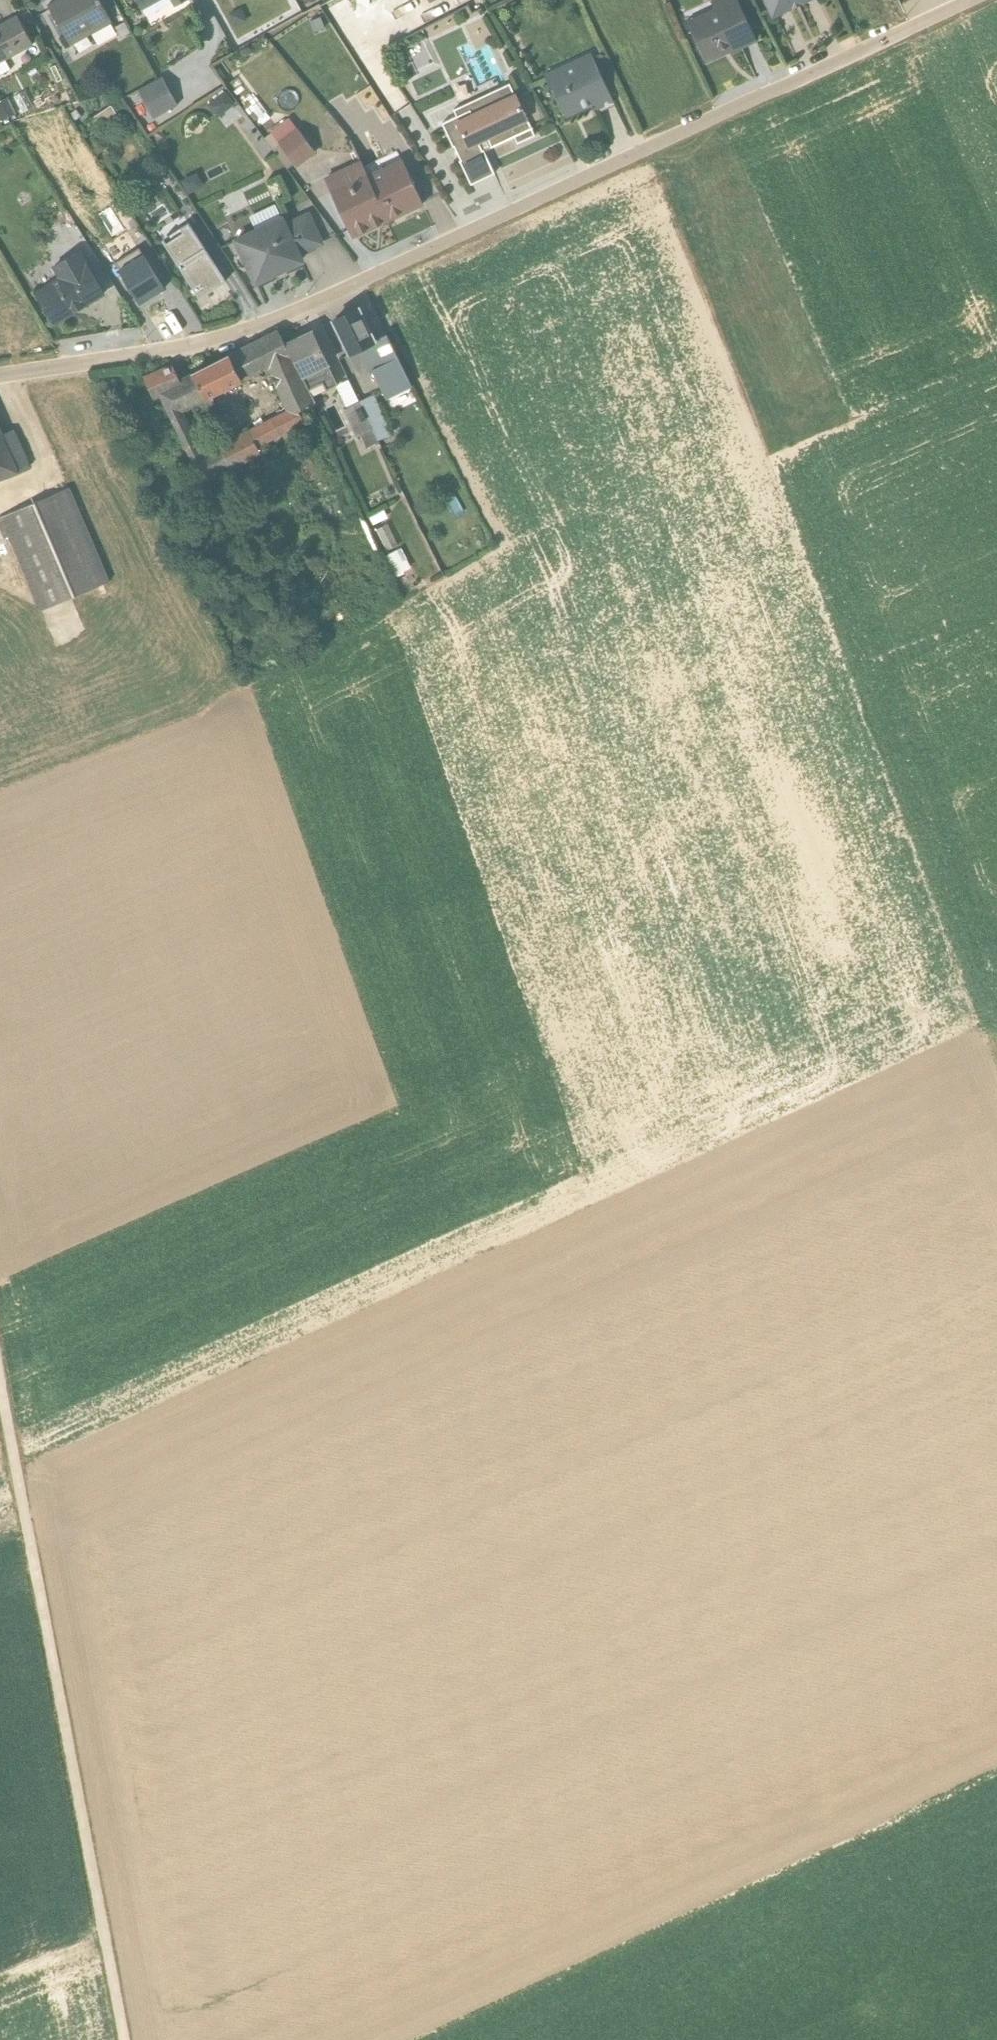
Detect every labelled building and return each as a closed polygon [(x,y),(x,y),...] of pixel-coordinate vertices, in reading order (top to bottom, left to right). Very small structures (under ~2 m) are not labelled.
[(99,0),(56,0),(47,5),(70,45),(112,22),(99,0)] [(142,10),(143,9),(147,17),(172,3),(174,7),(187,0),(136,0),(142,10)] [(705,61),(739,45),(740,46),(756,39),(738,0),(710,0),(714,7),(686,20),(705,61)] [(790,4),(789,2),(793,0),(768,0),(773,11),(790,4)] [(247,21),(241,8),(229,13),(234,26),(247,21)] [(33,46),(17,14),(0,24),(0,63),(33,46)] [(392,71),(395,78),(402,75),(402,74),(403,73),(404,75),(403,75),(405,80),(416,75),(405,50),(425,40),(422,32),(393,45),(402,66),(392,71)] [(596,109),(613,101),(590,52),(544,74),(556,103),(559,102),(566,116),(594,103),(596,109)] [(177,106),(162,76),(137,90),(153,119),(177,106)] [(545,118),(529,91),(517,97),(516,93),(514,94),(509,84),(453,110),(455,117),(442,124),(471,184),(494,174),(485,152),(491,149),(491,148),(511,137),(515,144),(535,135),(531,126),(545,118)] [(24,91),(13,97),(22,113),(33,107),(24,91)] [(224,93),(207,105),(216,117),(233,105),(224,93)] [(1,121),(14,114),(6,98),(0,101),(0,119),(1,121)] [(296,168),(316,153),(297,127),(295,128),(288,118),(270,132),(271,133),(265,137),(287,169),(294,165),(296,168)] [(402,159),(366,173),(387,223),(423,206),(402,159)] [(361,161),(360,161),(323,178),(352,239),(387,223),(366,173),(361,161)] [(181,181),(187,194),(202,187),(196,174),(181,181)] [(324,245),(309,211),(286,222),(283,215),(280,217),(274,205),(249,216),(255,229),(232,239),(254,286),(305,262),(302,255),(324,245)] [(163,240),(199,298),(224,281),(188,224),(163,240)] [(148,243),(118,258),(138,300),(168,285),(148,243)] [(103,294),(79,251),(52,267),(58,279),(35,292),(53,324),(103,294)] [(385,398),(411,385),(386,335),(374,341),(358,309),(333,321),(350,356),(351,355),(350,354),(357,350),(368,371),(369,372),(371,371),(385,398)] [(311,396),(338,385),(312,330),(285,342),(311,396)] [(305,424),(299,412),(314,404),(311,396),(285,342),(278,331),(192,374),(205,400),(267,369),(285,411),(218,445),(231,471),(261,457),(261,456),(258,448),(304,425),(305,424)] [(176,431),(204,485),(231,471),(218,445),(204,453),(183,411),(205,400),(192,374),(180,380),(172,366),(144,378),(153,401),(159,398),(176,431)] [(346,408),(342,410),(355,438),(360,437),(365,448),(377,442),(348,381),(335,387),(346,408)] [(391,432),(372,395),(358,402),(377,439),(391,432)] [(0,435),(0,481),(18,472),(29,466),(13,431),(0,435)] [(2,539),(3,540),(8,537),(39,612),(110,581),(69,488),(0,518),(0,533),(2,539)]
